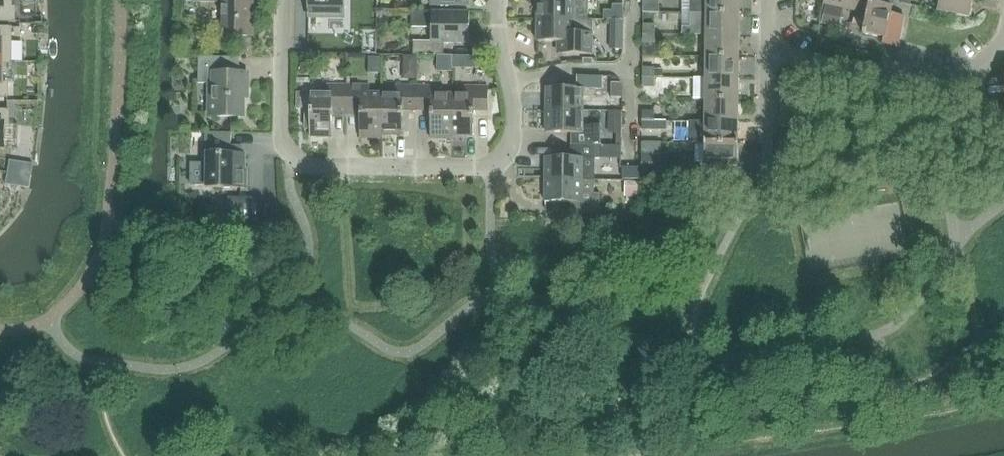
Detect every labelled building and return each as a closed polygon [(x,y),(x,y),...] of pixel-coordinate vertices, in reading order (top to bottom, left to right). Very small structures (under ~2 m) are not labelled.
[(15,21),(15,7),(12,7),(12,0),(0,0),(0,21),(15,21)] [(223,2),(223,36),(253,36),(253,0),(192,0),(192,2),(223,2)] [(344,17),(344,0),(309,0),(308,17),(344,17)] [(537,19),(574,19),(574,0),(537,0),(537,19)] [(691,13),(739,14),(739,0),(691,0),(691,13)] [(845,0),(824,0),(823,4),(843,8),(845,0)] [(865,20),(862,34),(884,38),(882,44),(897,47),(904,16),(890,13),(892,6),(863,0),(845,0),(843,8),(855,11),(854,18),(865,20)] [(937,11),(969,18),(973,0),(939,0),(937,11)] [(413,54),(444,55),(444,43),(469,43),(469,12),(411,11),(411,27),(431,27),(431,42),(413,41),(413,54)] [(682,34),(706,34),(706,35),(739,35),(739,14),(691,13),(690,26),(682,26),(682,34)] [(592,20),(574,19),(537,19),(537,41),(556,42),(556,54),(592,54),(592,41),(592,20)] [(623,21),(611,21),(611,49),(623,50),(623,21)] [(643,34),(655,34),(655,25),(643,25),(643,34)] [(3,62),(3,63),(11,63),(12,27),(0,27),(0,62),(3,62)] [(655,43),(655,34),(643,34),(643,43),(655,43)] [(706,35),(706,56),(739,57),(739,35),(706,35)] [(643,56),(664,56),(664,43),(655,43),(643,43),(643,56)] [(706,56),(705,78),(738,78),(739,57),(706,56)] [(212,117),(244,117),(245,98),(248,98),(248,88),(245,88),(245,73),(239,73),(240,57),(199,57),(198,83),(212,83),(212,117)] [(655,68),(642,68),(642,77),(654,77),(655,68)] [(578,75),(578,88),(546,88),(546,110),(583,111),(583,97),(595,97),(595,89),(602,89),(602,75),(578,75)] [(654,77),(642,77),(642,86),(654,86),(654,77)] [(738,78),(705,78),(693,78),(693,99),(705,99),(738,100),(738,78)] [(989,82),(989,88),(998,88),(999,80),(992,79),(989,82)] [(332,109),(346,109),(346,85),(323,85),(323,93),(310,93),(310,109),(306,109),(306,129),(310,130),(310,137),(332,137),(332,109)] [(382,138),(382,135),(382,94),(369,93),(369,85),(346,85),(346,109),(360,109),(360,137),(382,138)] [(403,110),(417,110),(417,86),(394,86),(394,94),(382,94),(382,135),(402,135),(403,110)] [(417,86),(417,110),(431,110),(430,138),(452,138),(452,136),(453,94),(440,94),(440,86),(417,86)] [(465,95),(453,94),(452,136),(473,136),(473,111),(488,111),(488,87),(464,87),(465,95)] [(998,94),(989,94),(989,100),(992,103),(998,103),(998,94)] [(705,99),(705,120),(705,121),(738,122),(738,100),(705,99)] [(4,124),(9,124),(9,110),(0,110),(0,149),(4,149),(4,124)] [(546,133),(576,133),(576,145),(601,145),(602,124),(583,124),(583,111),(546,110),(546,133)] [(642,111),(642,120),(654,120),(654,119),(654,111),(642,111)] [(642,120),(642,129),(654,130),(666,130),(666,121),(654,120),(642,120)] [(688,142),(705,143),(738,143),(738,122),(705,121),(705,120),(689,120),(688,142)] [(232,133),(205,132),(205,154),(207,154),(207,163),(192,163),(192,186),(207,186),(207,188),(247,188),(247,170),(245,170),(245,154),(241,154),(241,148),(237,148),(237,146),(231,146),(232,133)] [(738,143),(705,143),(704,165),(737,165),(738,143)] [(545,179),(582,180),(594,180),(595,158),(601,158),(601,145),(576,145),(576,157),(545,157),(545,179)] [(641,164),(653,164),(653,155),(641,155),(641,164)] [(639,179),(639,168),(623,168),(623,180),(639,179)] [(594,180),(582,180),(545,179),(545,202),(576,202),(576,214),(600,214),(601,194),(594,193),(594,180)] [(228,210),(228,223),(260,224),(261,198),(241,198),(240,210),(228,210)]
